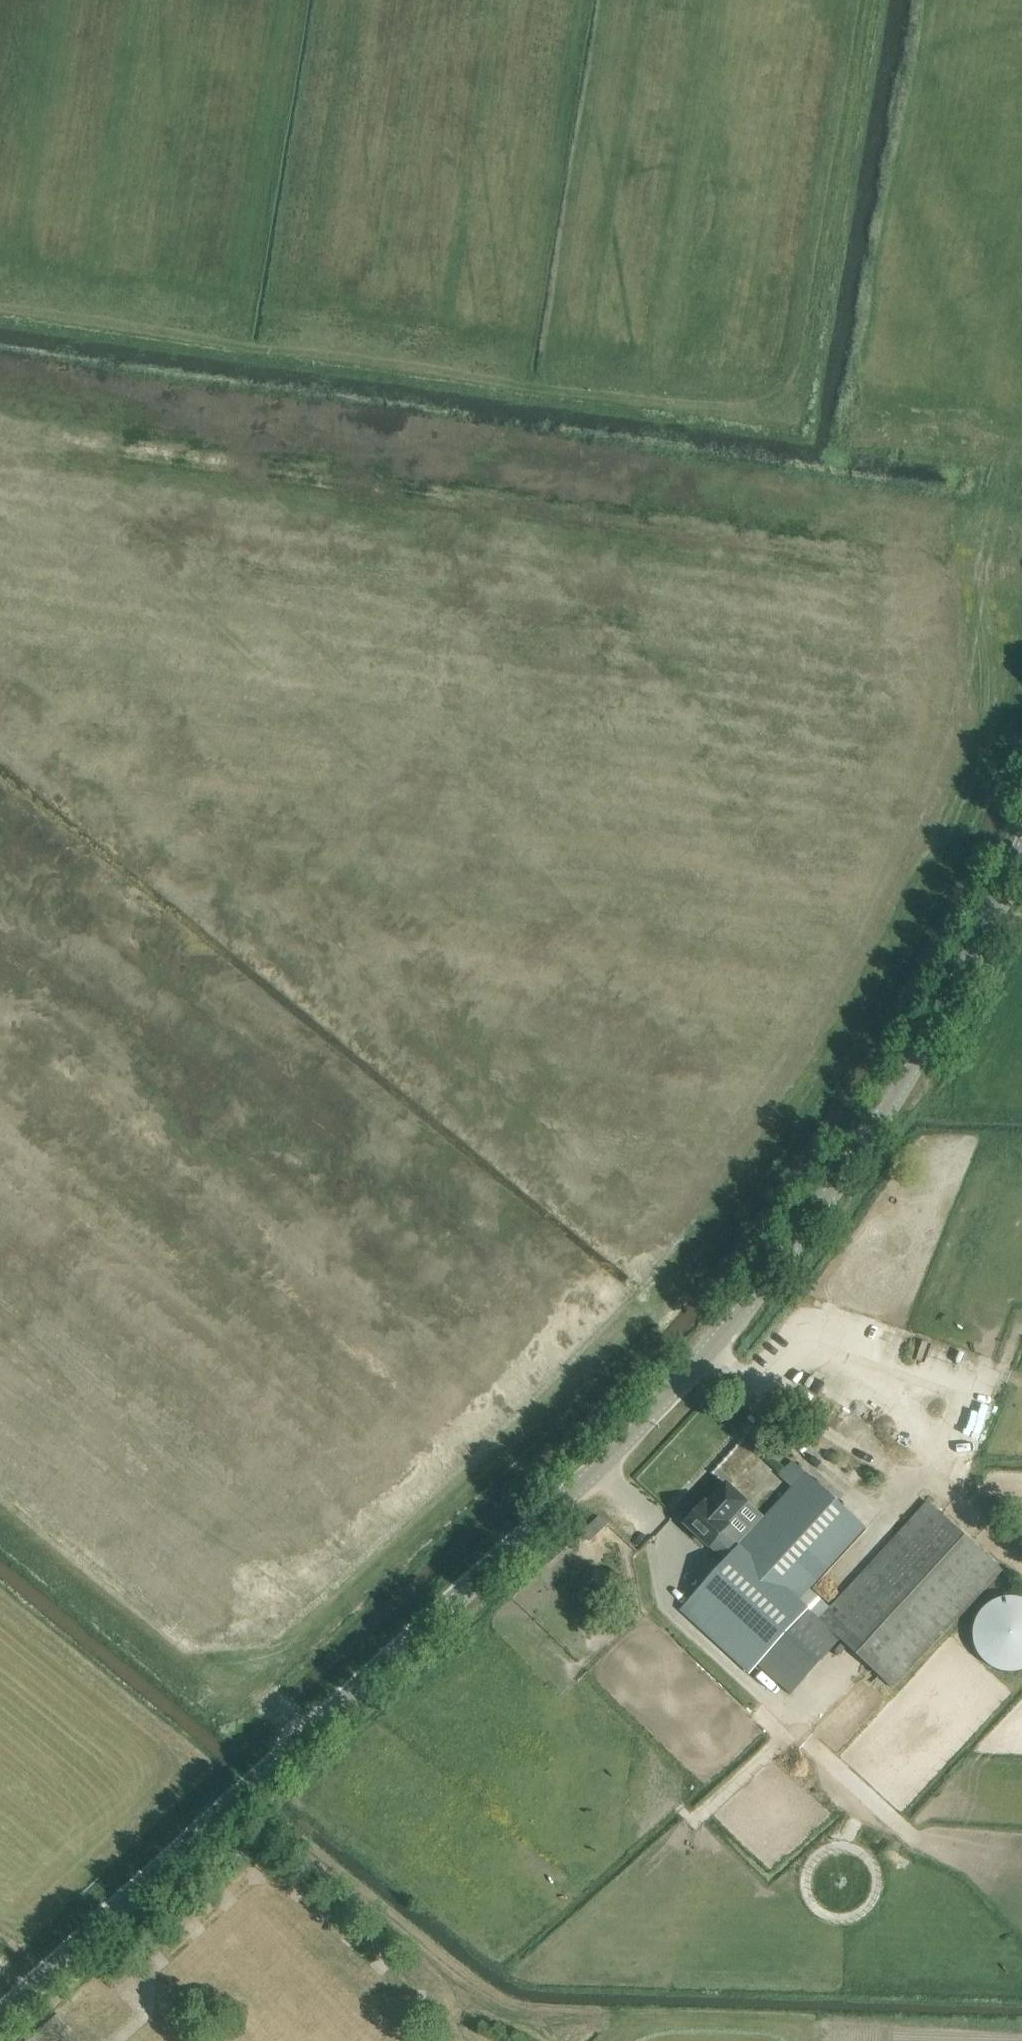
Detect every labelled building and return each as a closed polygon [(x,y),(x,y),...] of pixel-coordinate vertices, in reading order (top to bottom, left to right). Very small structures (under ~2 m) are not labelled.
[(704,1482),(733,1451),(716,1435),(686,1466),(704,1482)] [(864,1526),(821,1487),(806,1473),(740,1546),(723,1531),(729,1525),(726,1522),(745,1502),(726,1485),(708,1505),(705,1503),(686,1523),(710,1546),(712,1543),(728,1558),(681,1609),(751,1673),(758,1665),(789,1694),(839,1639),(893,1688),(1001,1569),(926,1501),(830,1607),(808,1588),(864,1526)] [(1010,1596),(1007,1596),(1005,1596),(1001,1597),(996,1599),(992,1600),(990,1602),(988,1603),(985,1606),(982,1608),(981,1609),(980,1610),(978,1614),(976,1617),(975,1620),(974,1622),(973,1625),(973,1627),(972,1631),(972,1634),(972,1636),(973,1639),(973,1642),(974,1644),(974,1647),(976,1650),(977,1653),(979,1655),(981,1658),(983,1660),(985,1662),(987,1664),(989,1665),(992,1667),(997,1669),(1000,1670),(1002,1671),(1006,1671),(1010,1672),(1015,1671),(1020,1670),(1021,1670),(1021,1598),(1020,1597),(1017,1596),(1014,1596),(1010,1596)]
